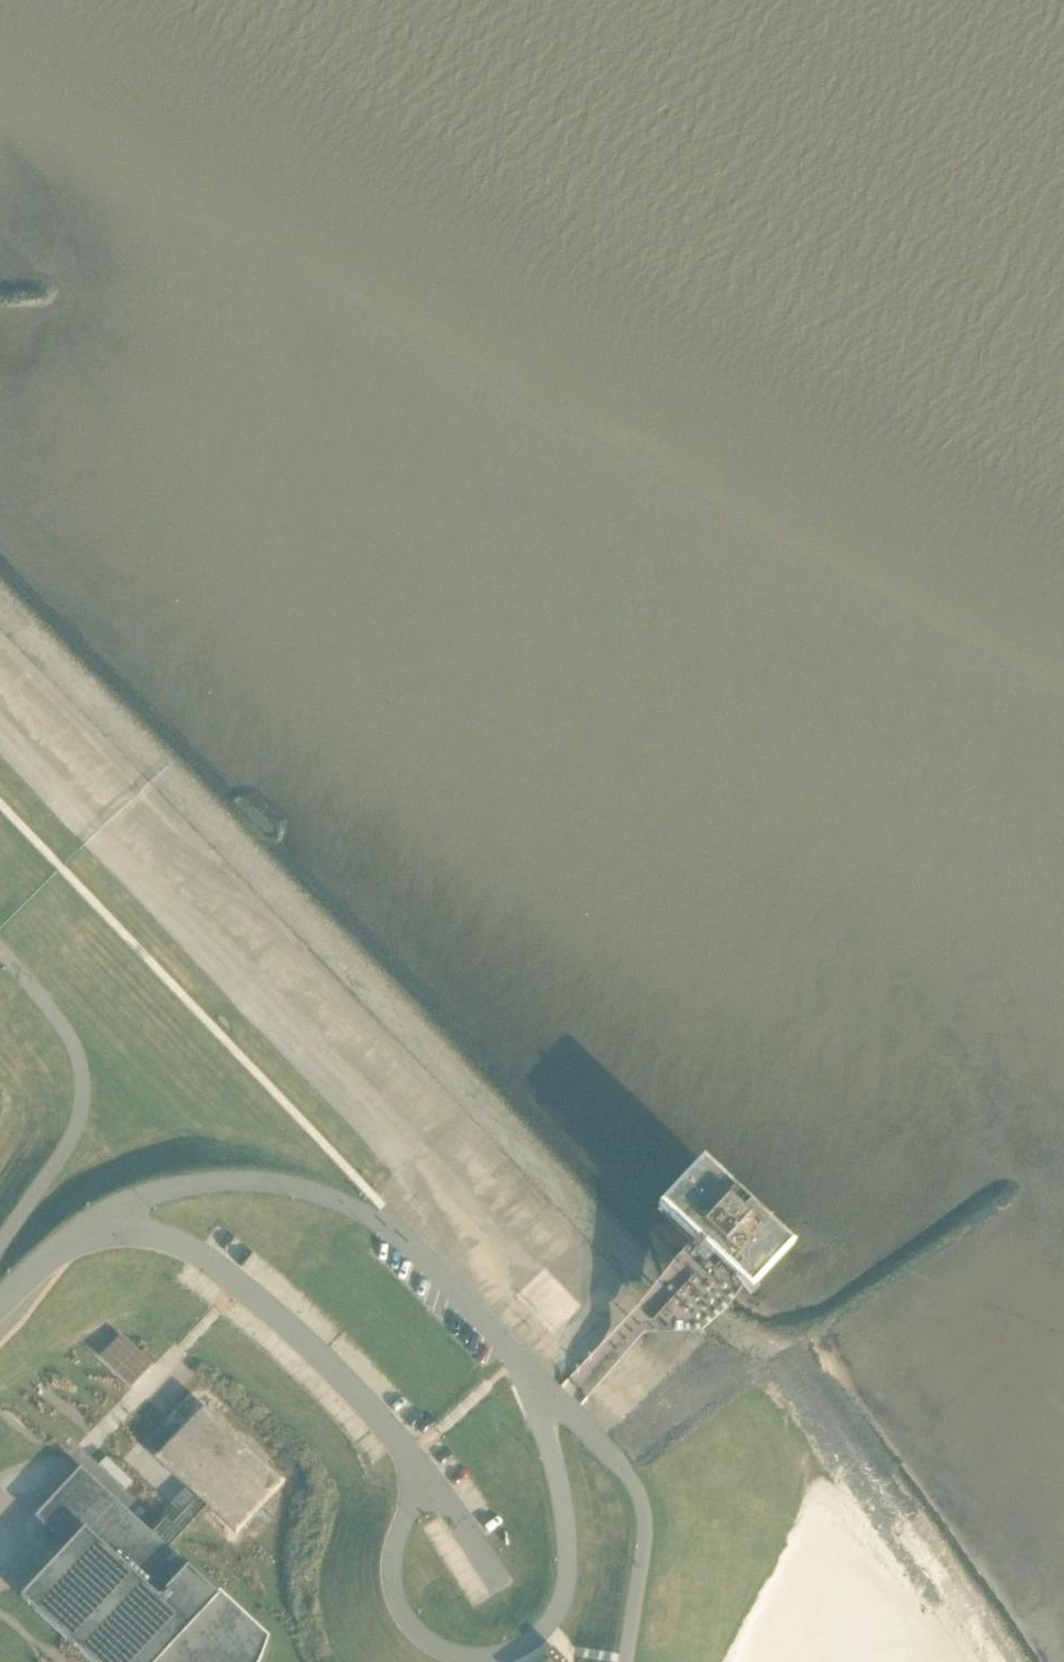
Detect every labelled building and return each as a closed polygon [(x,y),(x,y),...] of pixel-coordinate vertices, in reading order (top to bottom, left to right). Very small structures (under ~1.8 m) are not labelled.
[(671,1200),(657,1215),(695,1251),(689,1258),(696,1264),(699,1267),(699,1266),(705,1260),(708,1263),(711,1260),(745,1291),(751,1297),(754,1294),(756,1292),(770,1277),(785,1261),(789,1257),(749,1220),(752,1217),(701,1168),(679,1192),(671,1200)] [(115,1334),(94,1357),(128,1387),(148,1364),(115,1334)] [(284,1483),(202,1406),(154,1458),(197,1499),(207,1508),(236,1535),(284,1483)] [(216,1595),(167,1550),(207,1508),(197,1499),(171,1526),(165,1520),(162,1524),(152,1535),(80,1469),(34,1519),(67,1549),(20,1599),(89,1661),(259,1661),(268,1639),(219,1593),(216,1595)] [(556,1647),(547,1655),(552,1660),(550,1661),(570,1661),(556,1647)]
